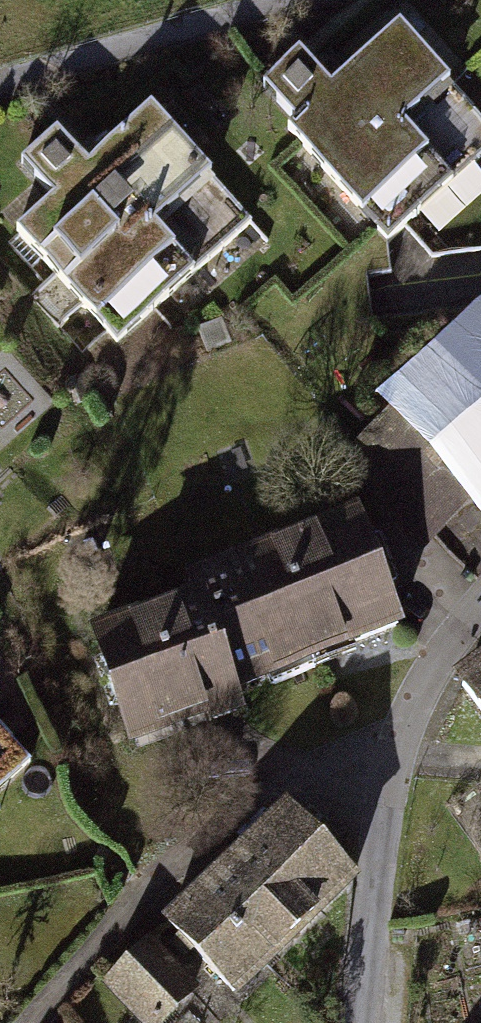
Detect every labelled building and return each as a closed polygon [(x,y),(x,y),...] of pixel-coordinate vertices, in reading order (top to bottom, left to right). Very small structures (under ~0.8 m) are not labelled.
[(254,75),(388,226),(480,143),(480,121),(447,83),(465,66),(407,0),(397,0),(320,68),(294,39),(254,75)] [(40,180),(2,213),(109,333),(242,215),(137,97),(81,146),(58,120),(18,156),(40,180)] [(360,452),(433,533),(480,489),(480,344),(360,452)] [(187,578),(82,617),(126,736),(236,695),(228,674),(392,613),(347,490),(177,553),(187,578)] [(467,677),(480,696),(480,667),(467,677)] [(19,747),(0,726),(0,764),(19,747)] [(352,877),(288,810),(169,923),(233,990),(352,877)] [(144,943),(108,978),(152,1022),(160,1022),(192,992),(144,943)]
